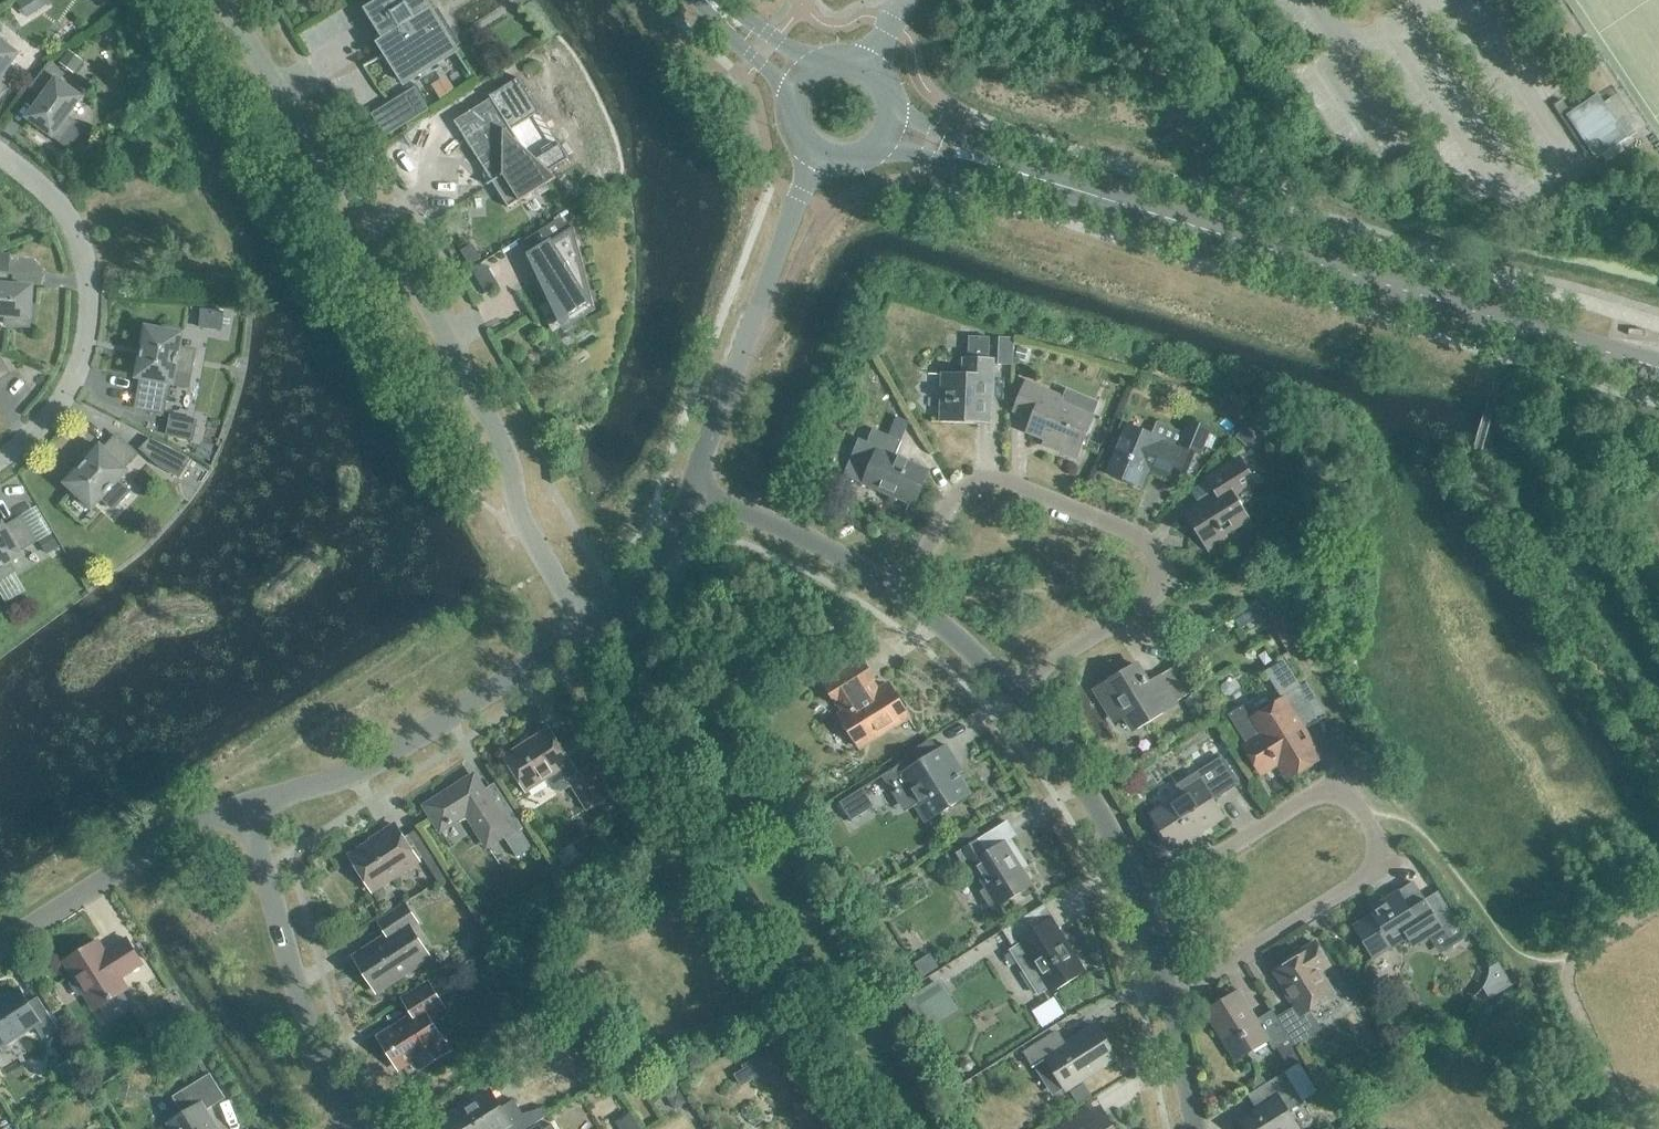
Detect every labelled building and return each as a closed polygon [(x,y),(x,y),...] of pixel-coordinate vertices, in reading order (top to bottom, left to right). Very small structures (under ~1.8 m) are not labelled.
[(19,0),(28,15),(49,1),(49,0),(19,0)] [(471,73),(454,45),(458,42),(438,9),(433,12),(426,0),(379,0),(368,7),(393,50),(364,64),(364,66),(388,54),(405,82),(455,50),(470,74),(471,73)] [(2,90),(10,78),(3,72),(18,53),(0,40),(0,93),(2,90)] [(45,128),(45,129),(69,147),(83,128),(66,116),(81,96),(58,79),(62,73),(50,64),(33,87),(44,95),(29,116),(45,128)] [(492,180),(487,183),(488,184),(492,181),(508,206),(556,176),(522,144),(491,94),(490,95),(491,97),(454,120),(492,180)] [(1598,94),(1566,116),(1596,160),(1602,156),(1610,151),(1620,144),(1628,139),(1598,94)] [(391,105),(402,122),(415,113),(404,96),(391,105)] [(1562,100),(1554,104),(1560,113),(1567,108),(1562,100)] [(1610,151),(1602,156),(1606,162),(1624,150),(1620,144),(1610,151)] [(573,225),(528,254),(537,268),(535,269),(562,326),(569,322),(571,324),(595,308),(573,225)] [(469,263),(481,256),(473,243),(461,249),(469,263)] [(487,291),(499,284),(486,264),(474,272),(487,291)] [(7,314),(6,323),(21,324),(21,325),(30,326),(32,286),(6,284),(7,270),(0,269),(0,314),(7,314)] [(202,308),(201,325),(221,327),(223,310),(202,308)] [(142,377),(137,407),(162,412),(168,382),(173,383),(188,385),(191,372),(195,349),(180,346),(182,332),(147,326),(137,376),(142,377)] [(1013,338),(999,337),(997,364),(1012,364),(1013,338)] [(1018,347),(1015,356),(1024,360),(1028,351),(1018,347)] [(990,421),(993,359),(964,358),(963,374),(943,373),(941,419),(990,421)] [(9,372),(0,359),(0,378),(9,372)] [(1077,455),(1093,416),(1061,403),(1063,398),(1026,382),(1015,409),(1033,417),(1028,430),(1060,443),(1058,447),(1077,455)] [(175,416),(171,436),(193,440),(197,424),(188,422),(188,419),(175,416)] [(1210,428),(1190,419),(1180,444),(1200,452),(1210,428)] [(1168,475),(1179,448),(1161,441),(1161,438),(1128,425),(1108,471),(1142,485),(1147,474),(1144,473),(1148,464),(1155,467),(1154,469),(1168,475)] [(910,503),(925,467),(895,454),(901,440),(873,428),(864,450),(876,455),(864,484),(910,503)] [(66,482),(93,507),(102,497),(113,507),(129,490),(118,480),(127,469),(123,466),(136,453),(117,435),(104,448),(101,445),(66,482)] [(150,436),(139,447),(159,465),(180,476),(191,457),(169,446),(150,436)] [(1233,495),(1254,481),(1239,458),(1209,477),(1219,492),(1188,512),(1210,547),(1219,541),(1227,536),(1224,533),(1247,518),(1233,495)] [(0,524),(0,577),(14,569),(9,560),(21,553),(18,549),(34,540),(21,517),(5,526),(3,522),(0,524)] [(1282,697),(1300,686),(1283,659),(1265,671),(1282,697)] [(859,745),(908,714),(889,685),(879,691),(871,679),(874,677),(864,660),(825,684),(836,702),(838,700),(846,712),(841,715),(859,745)] [(1134,728),(1175,702),(1158,675),(1148,681),(1137,664),(1096,689),(1115,721),(1125,714),(1134,728)] [(1227,714),(1246,744),(1263,772),(1279,762),(1287,775),(1320,755),(1286,700),(1253,720),(1243,704),(1227,714)] [(594,764),(578,774),(571,763),(571,762),(549,727),(504,755),(527,791),(547,778),(553,787),(561,789),(571,783),(587,808),(612,793),(594,764)] [(907,760),(881,776),(887,786),(901,777),(928,820),(969,794),(960,780),(962,779),(953,765),(955,764),(952,759),(955,758),(946,744),(911,766),(907,760)] [(1212,799),(1238,782),(1221,756),(1176,784),(1182,794),(1151,814),(1172,847),(1222,815),(1212,799)] [(532,846),(521,828),(523,827),(508,803),(497,810),(474,774),(426,805),(441,829),(454,820),(468,815),(487,844),(504,834),(517,856),(532,846)] [(862,788),(840,802),(851,820),(873,806),(862,788)] [(382,836),(354,853),(376,887),(418,859),(418,858),(396,824),(380,834),(382,836)] [(1033,884),(1006,841),(1010,838),(1001,824),(959,850),(995,908),(1033,884)] [(432,849),(423,855),(430,867),(439,861),(432,849)] [(1418,929),(1423,939),(1442,927),(1451,942),(1465,933),(1456,918),(1442,926),(1415,882),(1399,892),(1398,890),(1369,908),(1372,913),(1353,925),(1373,957),(1418,929)] [(406,928),(417,921),(406,904),(382,920),(392,936),(378,944),(377,942),(359,954),(381,987),(425,958),(406,928)] [(1032,911),(1002,929),(1015,948),(1011,951),(1038,994),(1046,989),(1084,964),(1056,920),(1043,929),(1032,911)] [(121,976),(143,962),(127,938),(105,952),(98,940),(65,960),(95,1008),(128,988),(121,976)] [(1309,1009),(1334,993),(1319,969),(1329,963),(1316,942),(1296,954),(1298,956),(1275,970),(1296,1004),(1278,1016),(1295,1045),(1321,1029),(1309,1009)] [(1483,989),(1489,1000),(1512,986),(1498,963),(1489,968),(1489,971),(1489,974),(1488,977),(1488,979),(1487,982),(1486,985),(1484,987),(1483,989)] [(940,980),(908,1000),(926,1028),(958,1008),(940,980)] [(402,1064),(414,1057),(420,1066),(447,1049),(441,1039),(442,1039),(427,1015),(443,1005),(429,983),(405,998),(415,1015),(384,1035),(402,1064)] [(28,1002),(20,989),(0,1001),(0,1044),(34,1023),(43,1037),(58,1028),(38,995),(28,1002)] [(1274,1048),(1290,1037),(1272,1009),(1256,1019),(1238,990),(1206,1010),(1236,1058),(1268,1039),(1274,1048)] [(1065,1087),(1115,1055),(1097,1025),(1066,1045),(1058,1032),(1026,1052),(1034,1066),(1047,1058),(1065,1087)] [(1285,1071),(1266,1083),(1253,1091),(1248,1094),(1257,1109),(1241,1119),(1247,1128),(1292,1128),(1297,1126),(1288,1111),(1304,1101),(1285,1071)] [(225,1097),(210,1072),(173,1095),(183,1112),(168,1121),(173,1128),(217,1128),(205,1109),(225,1097)] [(1255,1076),(1253,1091),(1266,1083),(1262,1077),(1255,1076)] [(1084,1083),(1071,1091),(1078,1102),(1091,1094),(1084,1083)] [(523,1113),(514,1098),(498,1108),(487,1092),(449,1116),(456,1128),(524,1128),(548,1114),(543,1107),(523,1113)] [(1097,1097),(1049,1126),(1051,1128),(1117,1128),(1097,1097)]
